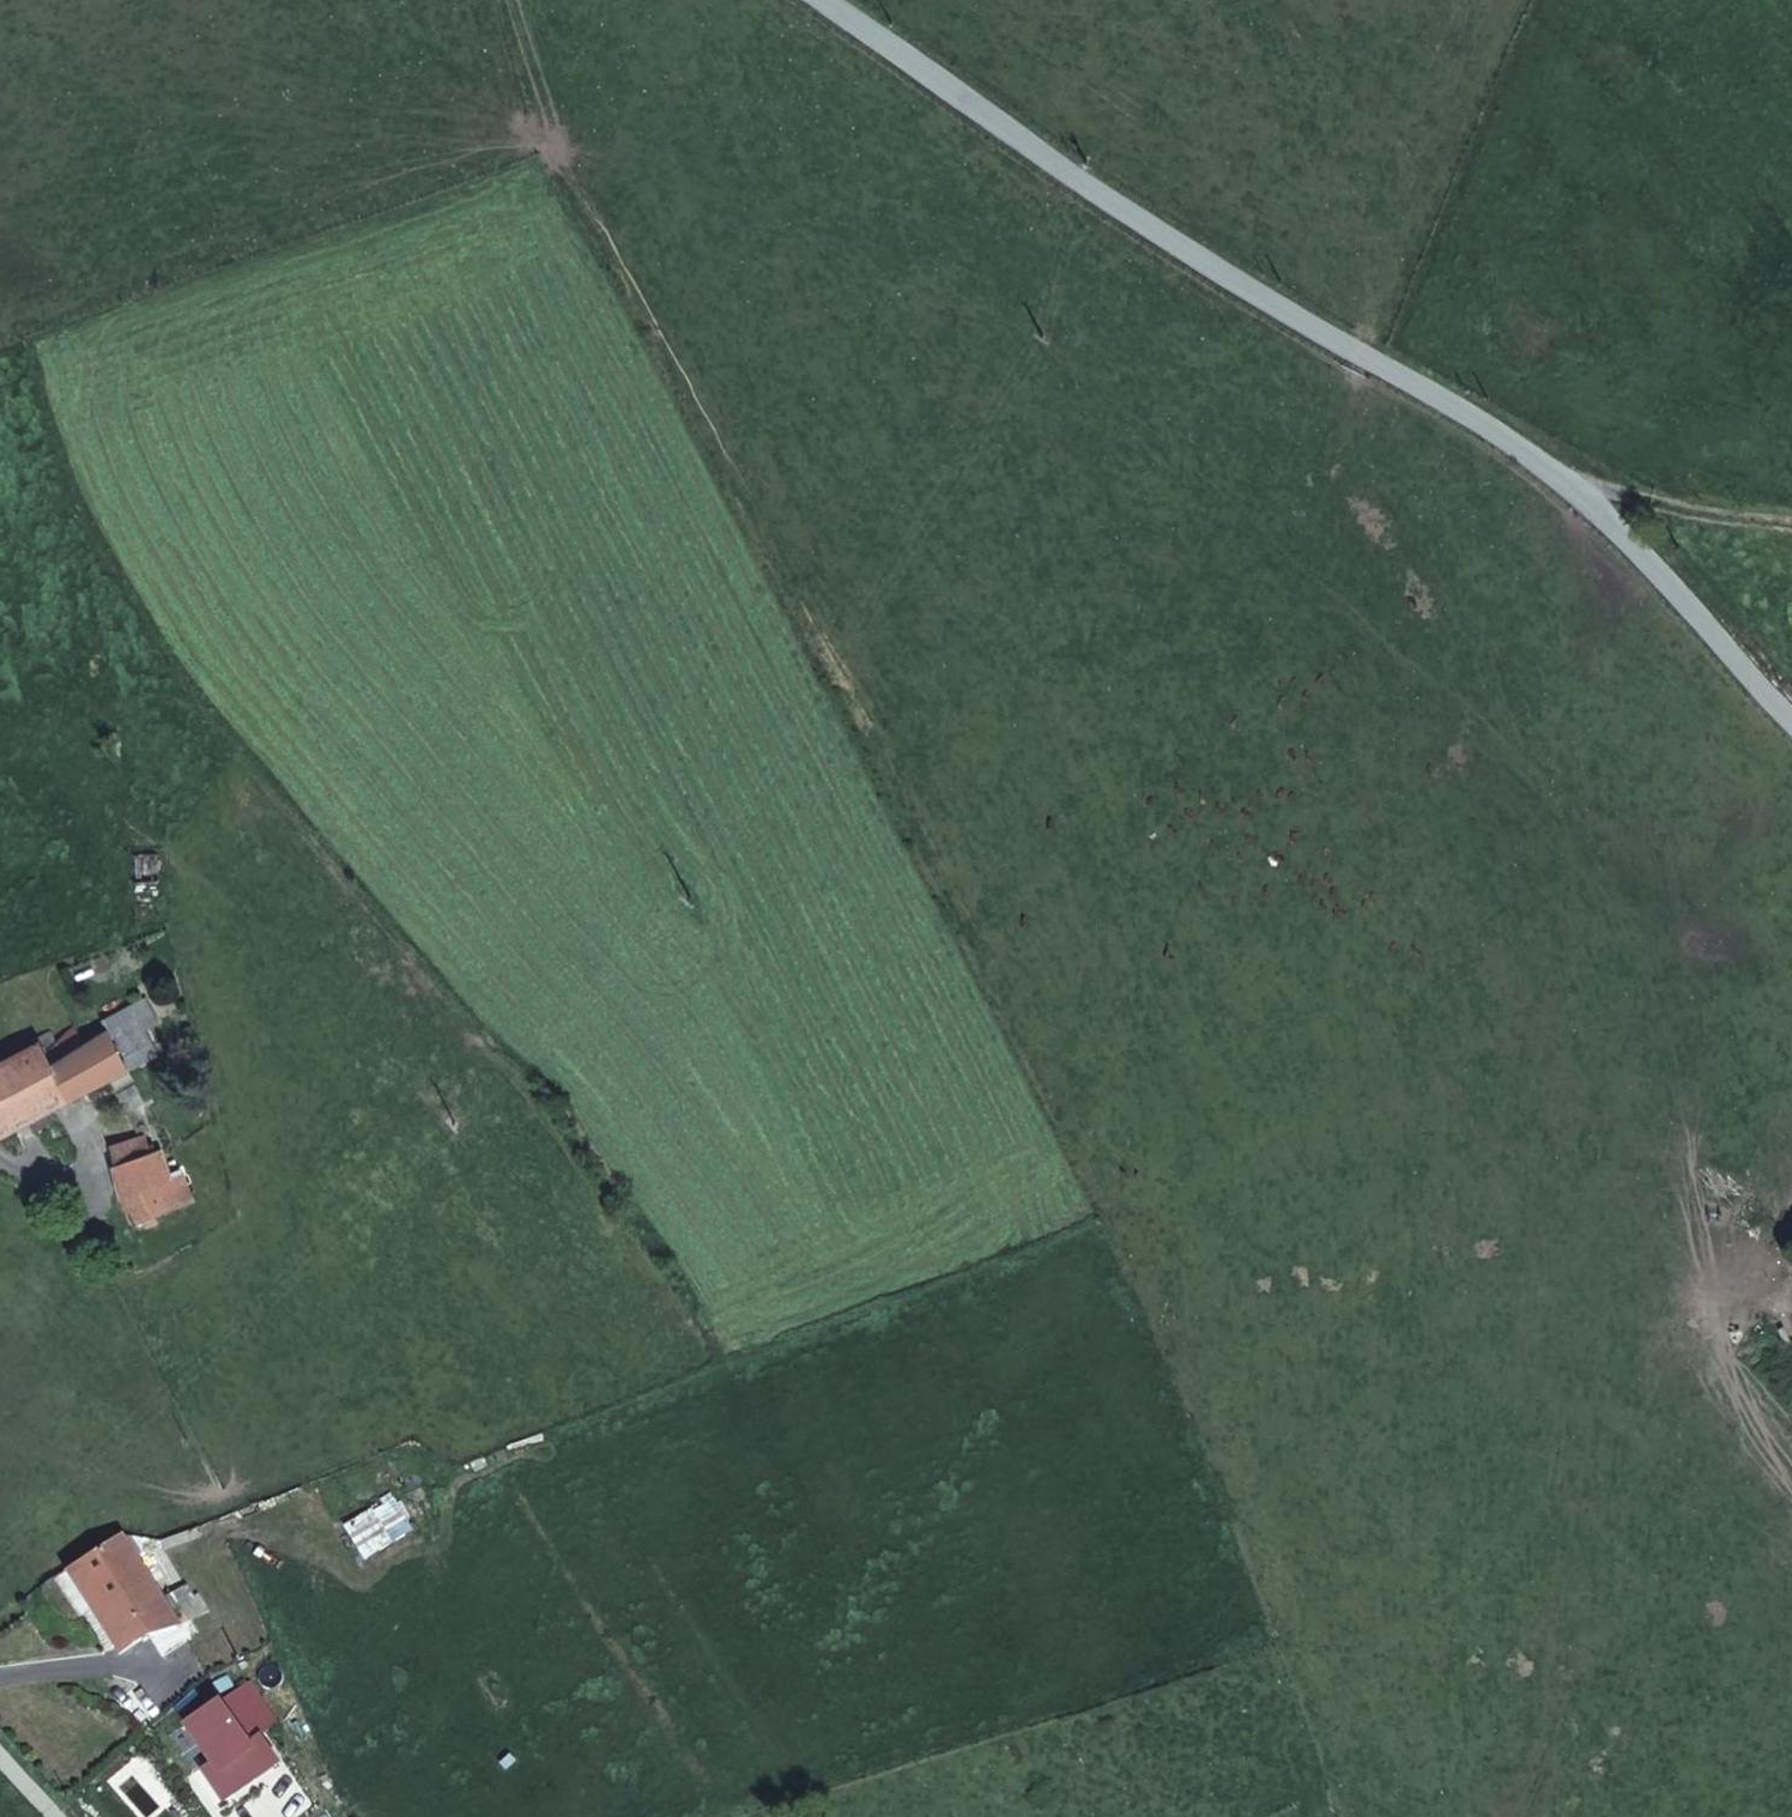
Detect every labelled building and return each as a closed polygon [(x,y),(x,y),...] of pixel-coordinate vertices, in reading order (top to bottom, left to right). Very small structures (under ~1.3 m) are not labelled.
[(121,1025),(139,1063),(167,1049),(147,1011),(121,1025)] [(147,1081),(139,1063),(121,1025),(94,1039),(87,1028),(52,1051),(48,1041),(0,1066),(0,1127),(5,1135),(38,1118),(45,1132),(67,1122),(61,1108),(127,1071),(135,1086),(147,1081)] [(165,1177),(180,1170),(170,1143),(157,1147),(150,1129),(114,1139),(143,1222),(176,1211),(165,1177)] [(126,1643),(180,1619),(141,1547),(133,1532),(82,1562),(104,1602),(126,1643)] [(222,1761),(253,1736),(217,1693),(187,1718),(222,1761)] [(268,1786),(266,1779),(260,1775),(253,1774),(247,1779),(245,1785),(247,1792),(254,1797),(260,1797),(266,1793),(268,1786)]
